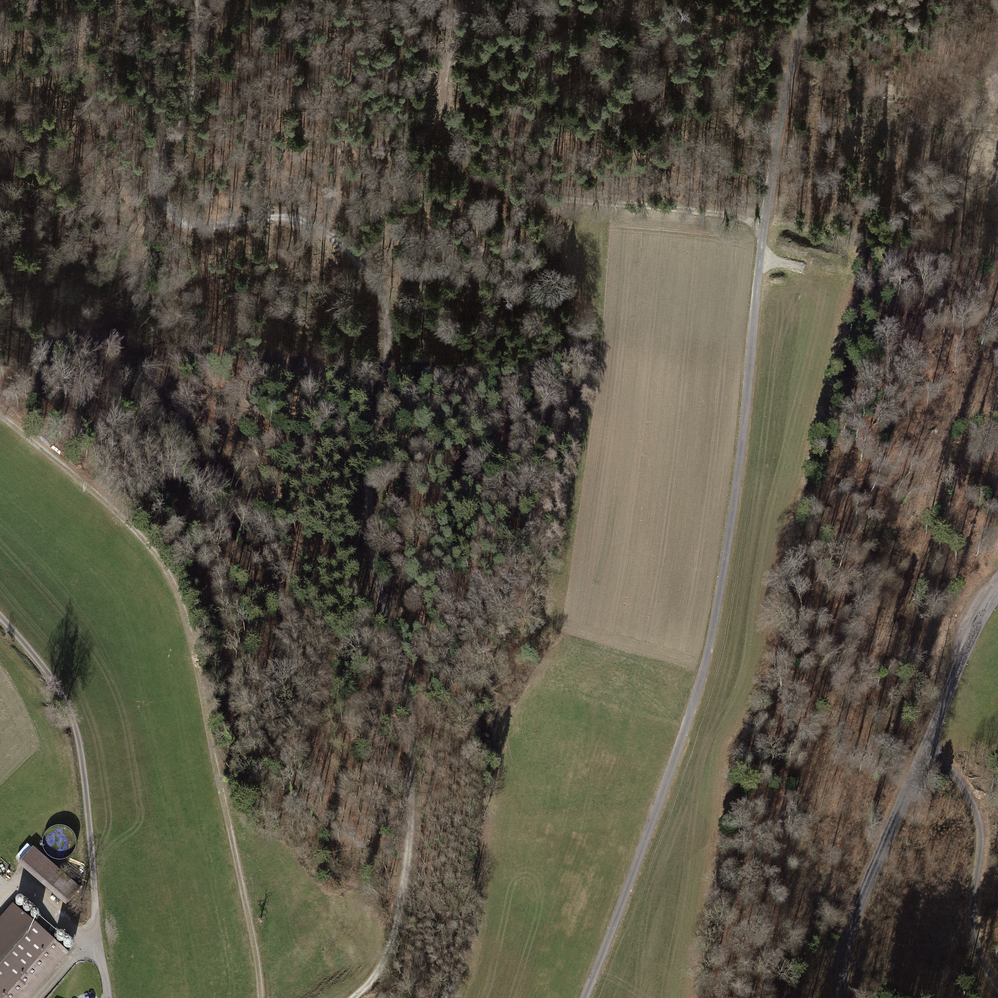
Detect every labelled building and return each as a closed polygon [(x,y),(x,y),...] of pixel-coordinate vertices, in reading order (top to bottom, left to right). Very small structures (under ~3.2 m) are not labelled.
[(77,832),(58,829),(55,852),(73,855),(77,832)] [(35,850),(19,869),(69,912),(85,894),(35,850)] [(17,910),(0,930),(0,997),(33,997),(69,956),(17,910)]
